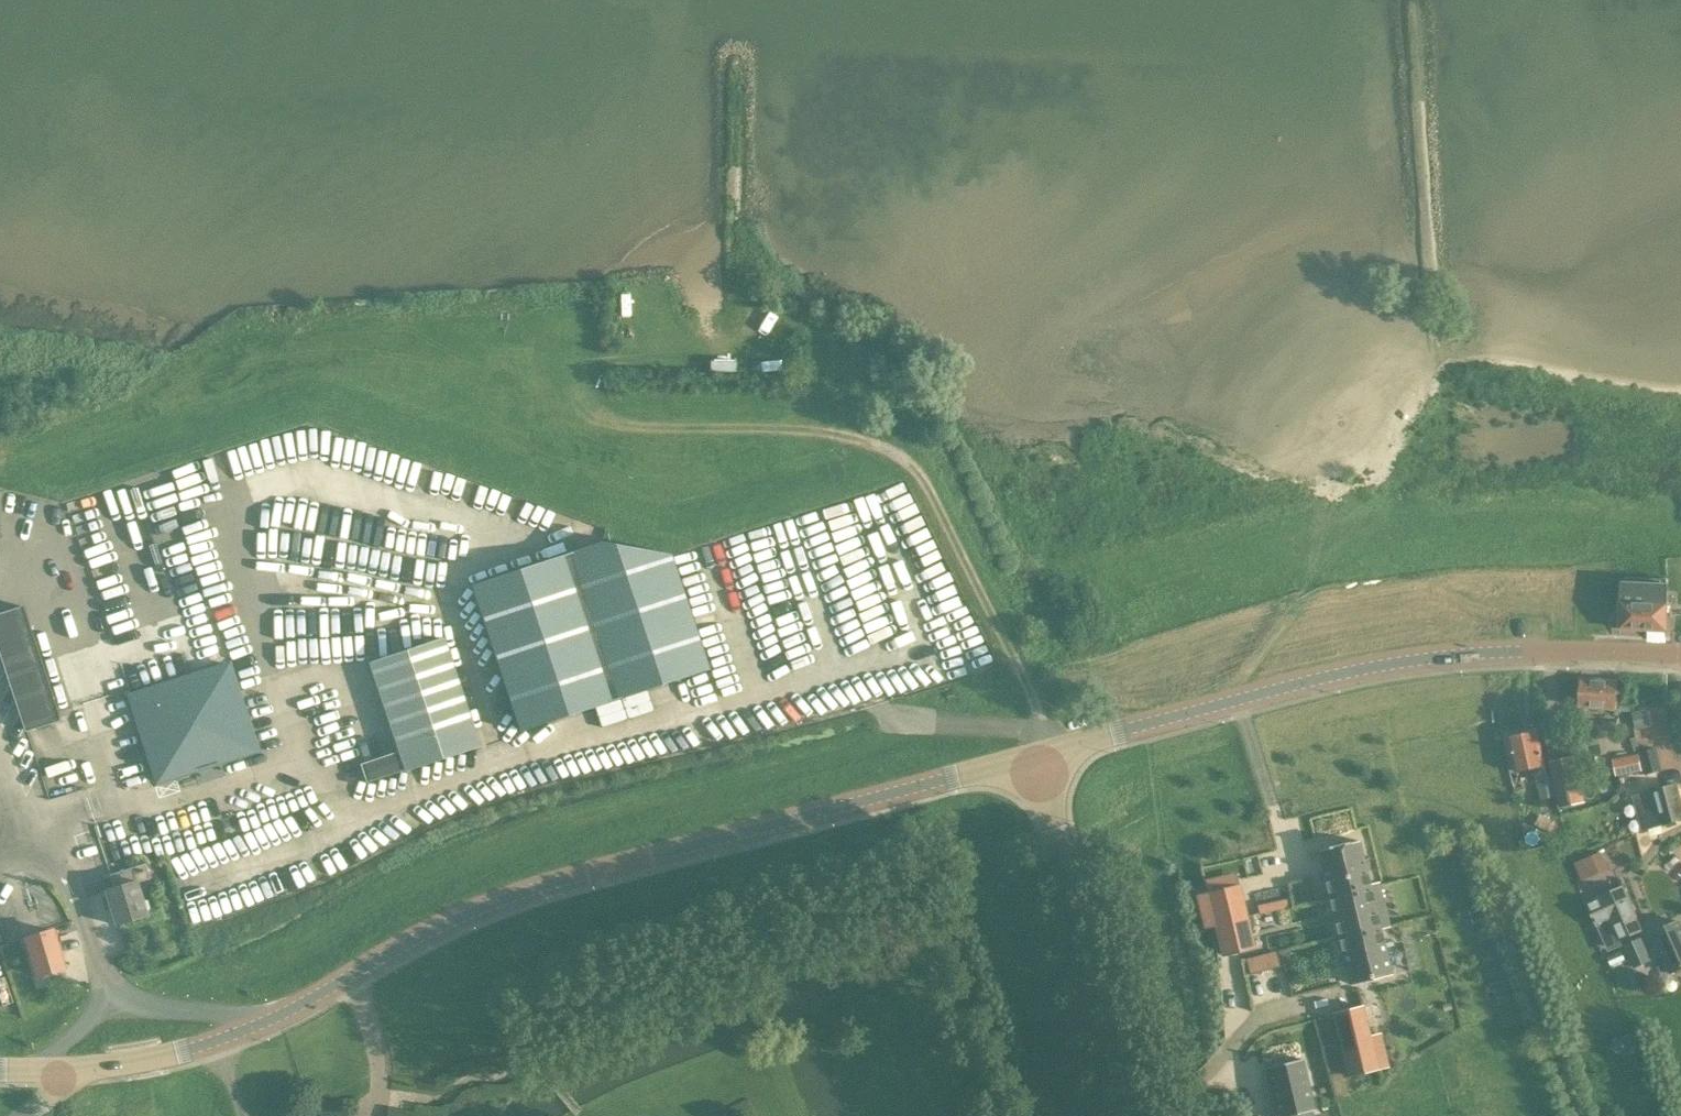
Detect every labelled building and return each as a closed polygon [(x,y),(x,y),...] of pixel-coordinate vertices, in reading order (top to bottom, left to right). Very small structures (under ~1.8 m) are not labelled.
[(603,543),(523,569),(472,586),(520,731),(708,669),(670,556),(603,543)] [(1623,584),(1621,628),(1666,630),(1668,586),(1623,584)] [(22,608),(0,615),(0,649),(26,729),(59,719),(22,608)] [(404,770),(478,746),(443,639),(369,664),(399,752),(361,764),(366,781),(404,769),(404,770)] [(157,782),(256,750),(228,665),(129,697),(157,782)] [(1617,710),(1619,681),(1582,679),(1580,707),(1617,710)] [(1644,710),(1632,712),(1635,728),(1636,730),(1650,727),(1646,709),(1644,710)] [(1513,735),(1509,736),(1517,771),(1535,767),(1538,780),(1547,778),(1544,765),(1536,730),(1522,733),(1520,732),(1514,733),(1513,735)] [(1646,774),(1662,770),(1657,749),(1641,752),(1646,774)] [(1572,757),(1553,761),(1563,807),(1584,801),(1574,757),(1572,757)] [(1616,774),(1640,770),(1638,757),(1613,761),(1616,774)] [(1538,780),(1536,780),(1541,800),(1558,797),(1553,776),(1547,778),(1538,780)] [(1680,819),(1680,802),(1676,784),(1634,796),(1644,830),(1680,819)] [(1317,850),(1328,896),(1369,886),(1358,840),(1317,850)] [(1583,860),(1575,864),(1583,881),(1591,877),(1583,860)] [(138,883),(150,879),(145,865),(110,876),(114,889),(105,892),(116,925),(148,915),(138,883)] [(1369,886),(1328,896),(1338,936),(1379,926),(1388,924),(1378,884),(1369,886)] [(1214,928),(1246,920),(1238,885),(1194,896),(1202,930),(1214,928)] [(1623,887),(1588,903),(1597,925),(1603,939),(1607,947),(1620,941),(1642,932),(1623,887)] [(1253,948),(1246,920),(1214,928),(1221,955),(1253,948)] [(1680,968),(1680,924),(1680,921),(1653,933),(1659,945),(1654,947),(1653,950),(1655,956),(1659,958),(1664,956),(1671,973),(1680,968)] [(1379,926),(1338,936),(1349,983),(1390,973),(1379,926)] [(38,976),(64,968),(53,931),(27,939),(38,976)] [(1635,968),(1653,960),(1643,938),(1625,946),(1635,968)] [(1377,1068),(1363,1007),(1332,1014),(1347,1076),(1377,1068)] [(1276,1115),(1290,1115),(1314,1110),(1302,1059),(1264,1068),(1276,1115)]
